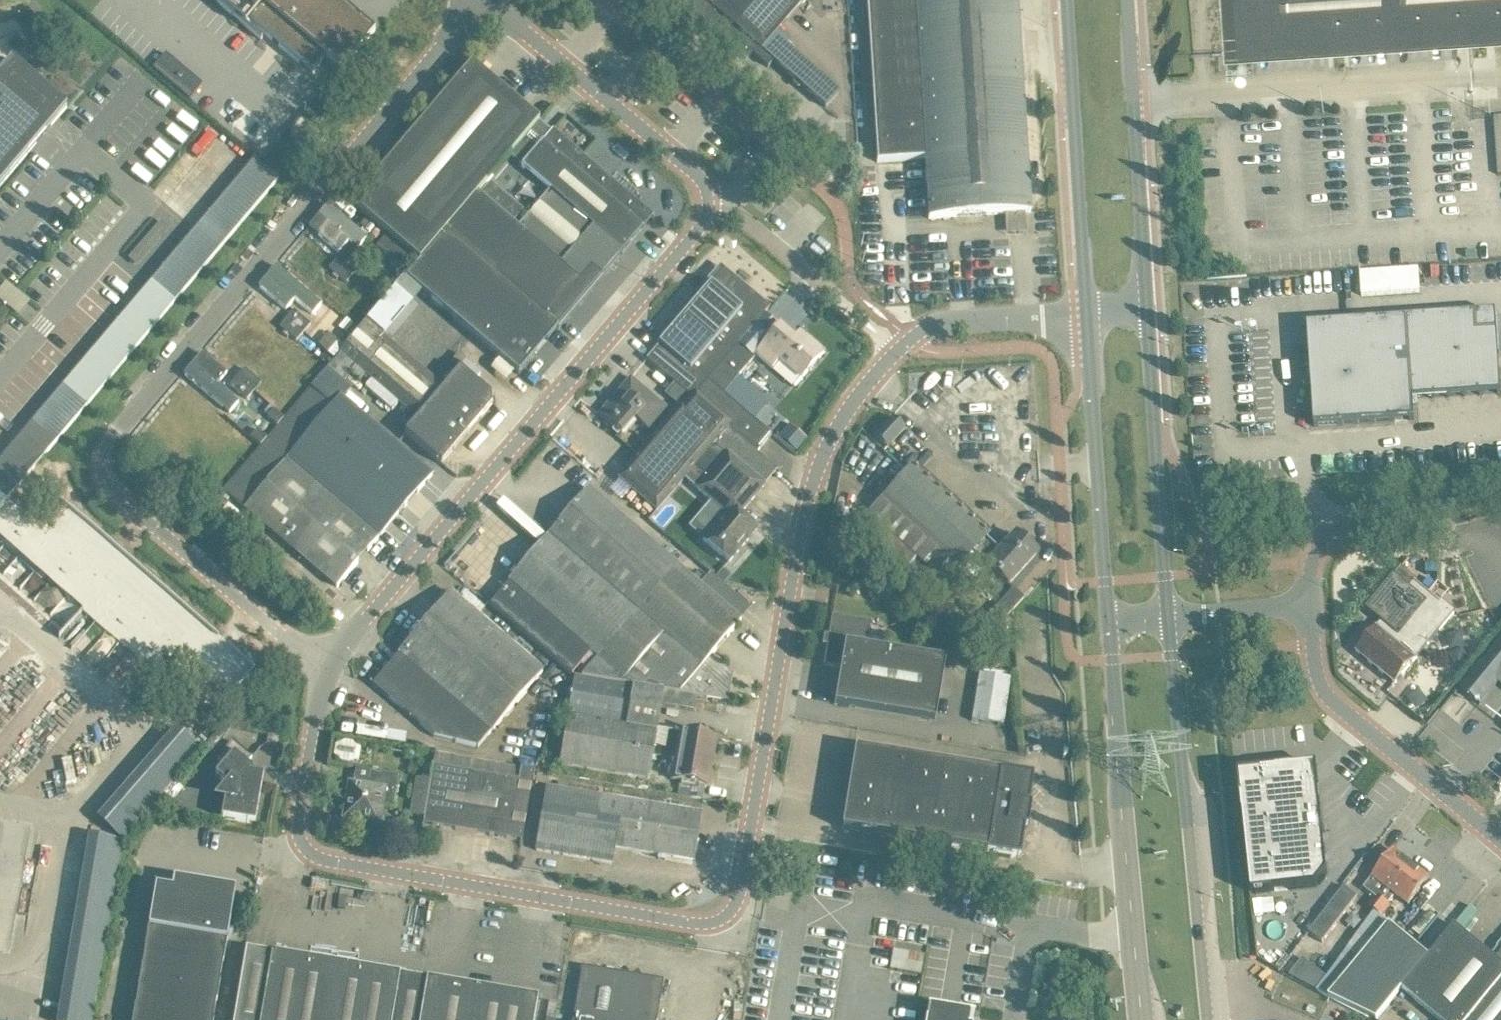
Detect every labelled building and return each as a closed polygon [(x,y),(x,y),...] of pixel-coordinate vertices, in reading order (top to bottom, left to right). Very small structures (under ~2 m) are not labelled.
[(341,72),(375,32),(337,0),(213,0),(245,27),(249,22),(312,76),(326,59),(341,72)] [(746,60),(752,53),(768,67),(773,61),(826,107),(839,92),(832,86),(835,83),(818,69),(817,72),(782,42),(785,38),(775,29),(801,0),(677,0),(746,60)] [(876,142),(877,162),(925,159),(929,219),(1031,213),(1030,204),(1017,0),(867,0),(876,142)] [(1226,51),(1500,33),(1500,0),(1222,0),(1226,51)] [(0,68),(0,186),(68,106),(12,60),(1,71),(0,68)] [(387,235),(377,247),(400,266),(387,282),(396,289),(397,290),(407,278),(478,194),(540,120),(472,62),(351,204),(387,235)] [(623,254),(624,253),(622,252),(653,216),(646,209),(553,130),(540,145),(522,166),(549,190),(516,227),(527,237),(580,282),(590,270),(591,270),(593,268),(598,273),(618,250),(623,254)] [(502,196),(492,187),(484,197),(494,206),(502,196)] [(586,287),(580,282),(527,237),(516,227),(478,194),(407,278),(423,292),(519,374),(557,328),(559,329),(560,328),(554,324),(586,287)] [(365,241),(328,210),(315,225),(353,256),(365,241)] [(343,252),(338,258),(354,272),(359,266),(343,252)] [(346,281),(352,274),(354,272),(338,258),(330,267),(346,281)] [(321,303),(280,265),(265,281),(307,319),(321,303)] [(1425,291),(1424,267),(1364,268),(1364,293),(1425,291)] [(708,380),(739,344),(770,307),(731,274),(729,276),(722,271),(647,360),(692,399),(708,380)] [(397,290),(396,289),(367,322),(328,367),(345,381),(351,374),(360,381),(366,374),(395,399),(410,412),(403,421),(410,428),(405,434),(441,464),(492,405),(491,395),(460,369),(444,388),(428,375),(385,337),(423,292),(407,278),(397,290)] [(149,283),(61,387),(85,408),(174,304),(149,283)] [(334,359),(254,289),(220,329),(302,398),(334,359)] [(294,310),(288,318),(304,332),(311,325),(294,310)] [(1310,385),(1312,385),(1314,426),(1415,420),(1414,400),(1418,400),(1500,394),(1500,388),(1496,313),(1308,326),(1310,367),(1309,367),(1309,369),(1311,369),(1312,383),(1310,383),(1310,385)] [(801,332),(795,340),(780,327),(756,354),(773,368),(779,361),(801,379),(824,352),(801,332)] [(708,380),(725,394),(740,377),(755,358),(739,344),(708,380)] [(198,361),(186,377),(232,414),(245,398),(198,361)] [(225,491),(245,509),(336,589),(433,475),(343,399),(352,387),(328,367),(225,491)] [(245,369),(239,376),(255,389),(261,382),(245,369)] [(232,384),(248,397),(255,389),(239,376),(232,384)] [(262,446),(179,377),(137,427),(219,497),(262,446)] [(740,377),(725,394),(772,435),(796,407),(778,391),(769,402),(740,377)] [(631,378),(599,416),(621,435),(635,419),(648,430),(667,409),(631,378)] [(772,435),(725,394),(708,380),(692,399),(686,406),(683,403),(680,407),(619,478),(657,511),(685,479),(728,428),(757,453),(772,435)] [(278,426),(285,418),(274,409),(268,417),(278,426)] [(894,418),(875,438),(887,448),(905,429),(894,418)] [(261,444),(267,437),(257,428),(250,435),(261,444)] [(757,453),(728,428),(685,479),(726,513),(703,540),(729,562),(757,530),(740,515),(764,486),(760,482),(773,467),(757,453)] [(913,467),(859,527),(874,540),(907,570),(908,568),(916,560),(917,559),(945,584),(957,570),(972,583),(987,566),(988,567),(1008,585),(1009,584),(1037,554),(1016,535),(1000,552),(985,538),(988,535),(913,467)] [(509,583),(490,605),(572,675),(575,671),(591,653),(598,659),(582,677),(663,690),(695,696),(698,697),(721,701),(723,701),(728,702),(732,680),(728,679),(729,672),(711,656),(741,621),(752,609),(710,574),(700,586),(677,566),(603,502),(588,489),(549,535),(509,582),(509,583)] [(1377,627),(1356,652),(1396,684),(1396,683),(1456,612),(1442,601),(1441,602),(1418,583),(1416,581),(1411,578),(1413,576),(1402,568),(1392,580),(1390,582),(1372,603),(1377,608),(1373,614),(1384,623),(1381,626),(1379,629),(1377,627)] [(1014,589),(985,620),(996,630),(1024,598),(1014,589)] [(451,593),(399,654),(373,685),(388,698),(434,737),(478,748),(543,671),(479,617),(451,593)] [(947,659),(868,646),(872,622),(833,615),(824,665),(841,668),(835,704),(936,721),(947,659)] [(1461,688),(1480,704),(1500,681),(1500,682),(1500,640),(1461,688)] [(569,714),(561,765),(567,765),(647,779),(655,732),(655,729),(656,729),(661,704),(663,693),(663,690),(582,677),(575,676),(575,679),(569,714)] [(716,739),(696,735),(678,732),(670,779),(679,781),(677,795),(703,800),(706,785),(708,786),(716,739)] [(279,736),(268,734),(267,745),(277,746),(279,736)] [(219,759),(224,764),(215,775),(227,784),(221,818),(255,824),(264,775),(252,773),(253,769),(247,764),(252,758),(233,742),(219,759)] [(334,756),(341,763),(349,764),(358,761),(361,749),(352,743),(345,742),(335,746),(334,756)] [(999,773),(855,749),(843,829),(987,852),(986,852),(993,853),(993,855),(1013,858),(1013,857),(1019,858),(1020,853),(1021,853),(1025,832),(1023,832),(1024,829),(1027,829),(1028,823),(1029,824),(1031,813),(1029,813),(1030,807),(1028,807),(1028,803),(1029,804),(1033,783),(1031,783),(1032,778),(1026,777),(1027,776),(1006,772),(1006,774),(999,772),(999,773)] [(424,817),(423,825),(522,841),(525,822),(534,770),(521,768),(437,754),(434,766),(433,766),(431,779),(426,805),(424,817)] [(1252,774),(1239,775),(1240,794),(1240,799),(1241,798),(1242,811),(1243,815),(1252,894),(1317,887),(1327,873),(1320,801),(1319,794),(1320,794),(1319,786),(1318,786),(1316,767),(1298,769),(1298,768),(1276,771),(1274,771),(1262,773),(1262,772),(1257,773),(1252,774)] [(344,812),(349,820),(379,825),(382,807),(393,809),(395,799),(399,776),(370,770),(367,786),(349,783),(344,812)] [(419,777),(414,803),(426,805),(431,779),(419,777)] [(694,860),(702,813),(547,787),(536,850),(612,863),(615,847),(694,860)] [(1412,864),(1393,850),(1364,888),(1376,897),(1369,906),(1375,911),(1391,891),(1406,872),(1412,864)] [(1412,864),(1406,872),(1391,891),(1375,911),(1384,917),(1392,906),(1390,904),(1396,896),(1409,905),(1417,894),(1430,878),(1412,864)] [(155,888),(133,1019),(214,1019),(236,889),(174,879),(172,890),(155,888)] [(1310,933),(1323,943),(1358,897),(1344,887),(1310,933)] [(1317,991),(1329,997),(1377,1019),(1402,989),(1440,1019),(1500,1019),(1500,954),(1497,959),(1490,954),(1455,925),(1442,940),(1429,956),(1375,911),(1327,977),(1317,991)] [(897,949),(895,968),(924,972),(927,953),(897,949)] [(538,999),(246,950),(234,1019),(534,1019),(538,999)] [(1297,964),(1291,976),(1305,984),(1311,971),(1297,964)] [(661,982),(584,969),(575,1019),(655,1019),(661,982)] [(1396,1004),(1387,1019),(1388,1019),(1422,1019),(1396,1004)] [(969,1016),(973,1017),(974,1014),(928,1007),(926,1019),(969,1019),(969,1016)]
